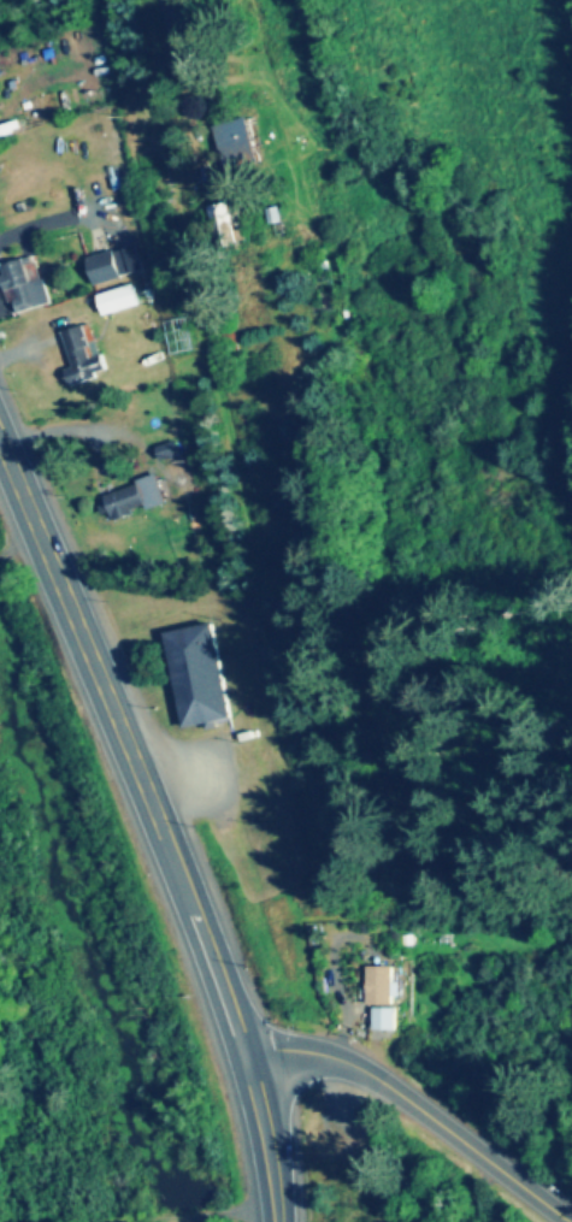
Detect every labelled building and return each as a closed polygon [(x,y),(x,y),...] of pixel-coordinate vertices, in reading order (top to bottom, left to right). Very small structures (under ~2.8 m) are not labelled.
[(213,246),(234,246),(234,204),(213,204),(213,246)] [(95,286),(146,272),(138,245),(88,258),(95,286)] [(51,304),(40,255),(1,265),(10,303),(19,300),(21,311),(51,304)] [(105,318),(142,304),(135,283),(97,296),(105,318)] [(93,322),(62,332),(77,384),(109,375),(93,322)] [(168,502),(160,476),(104,494),(113,520),(168,502)] [(218,624),(167,632),(181,726),(232,719),(218,624)] [(368,1003),(396,1003),(396,966),(368,966),(368,1003)] [(399,1008),(376,1008),(376,1039),(399,1039),(399,1008)]
